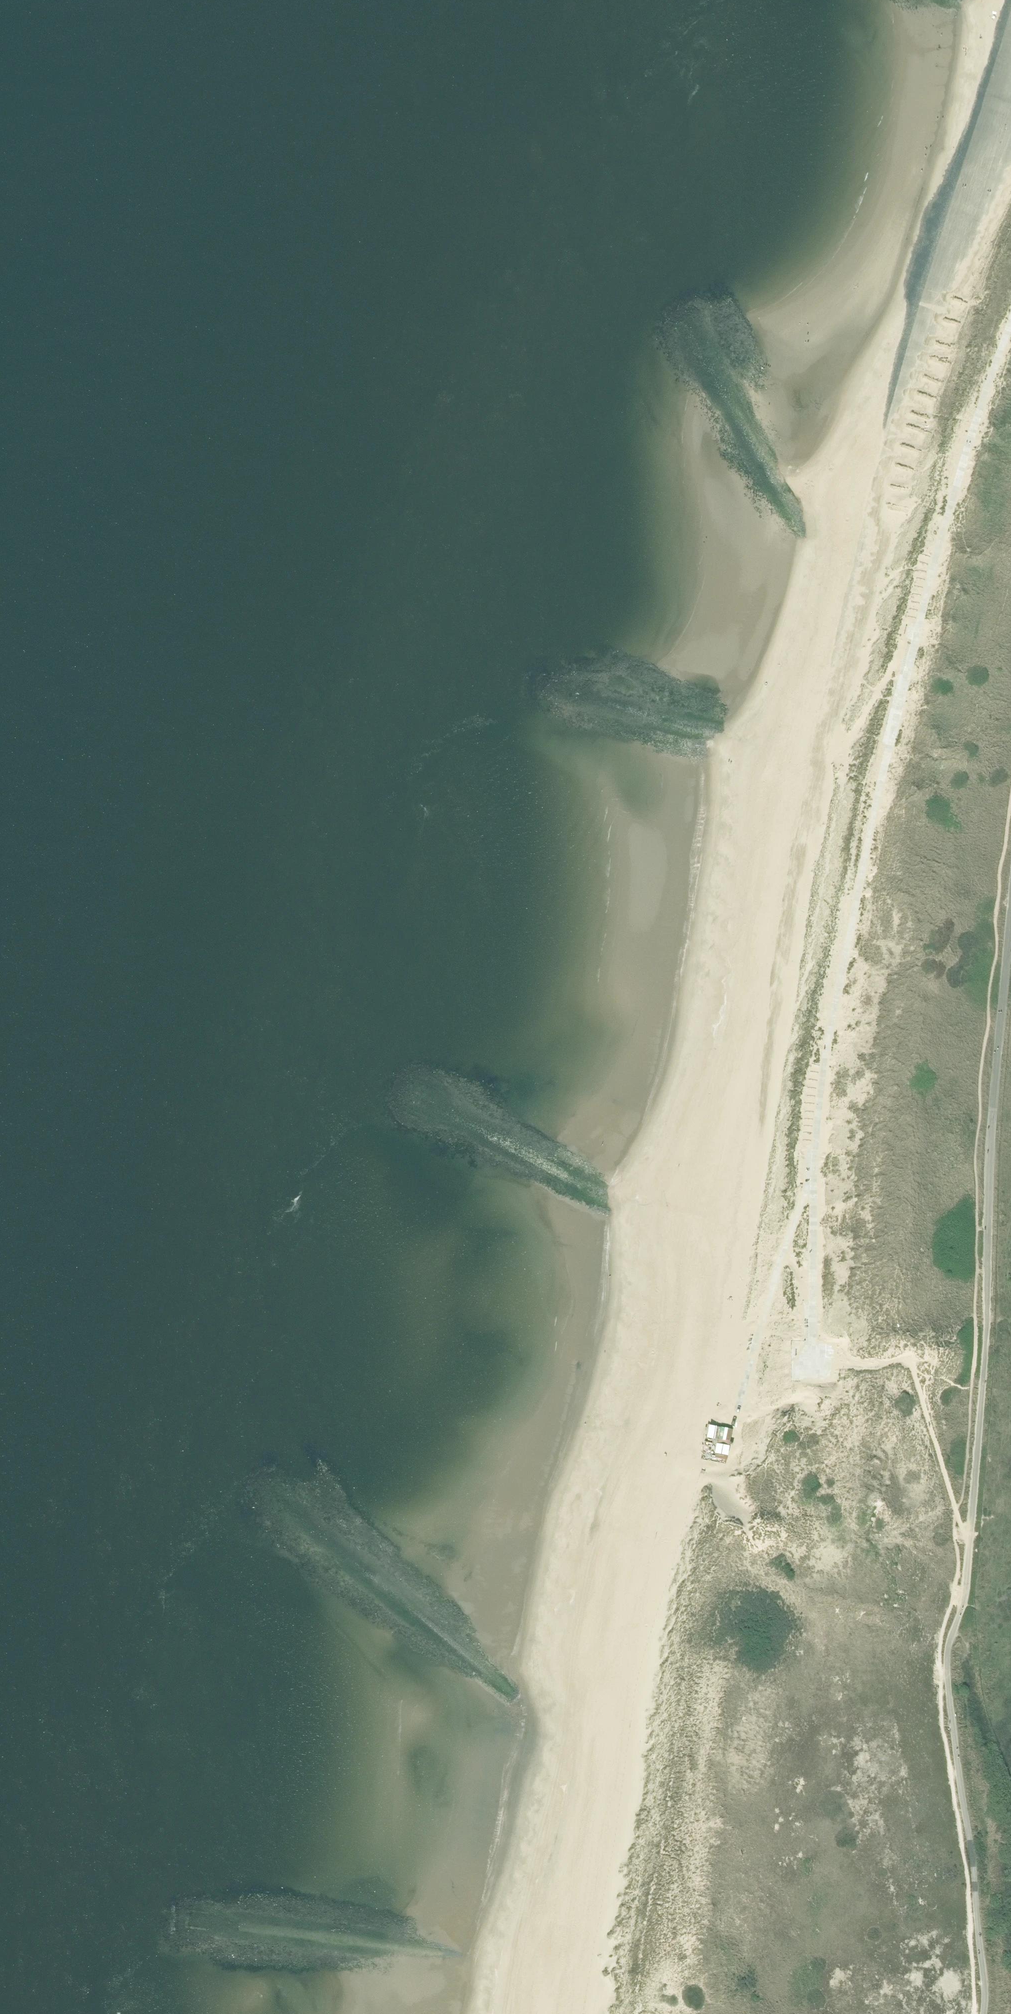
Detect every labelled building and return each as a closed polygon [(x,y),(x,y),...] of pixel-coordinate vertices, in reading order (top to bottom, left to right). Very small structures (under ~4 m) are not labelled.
[(732,1428),(709,1423),(702,1460),(725,1465),(732,1428)]
